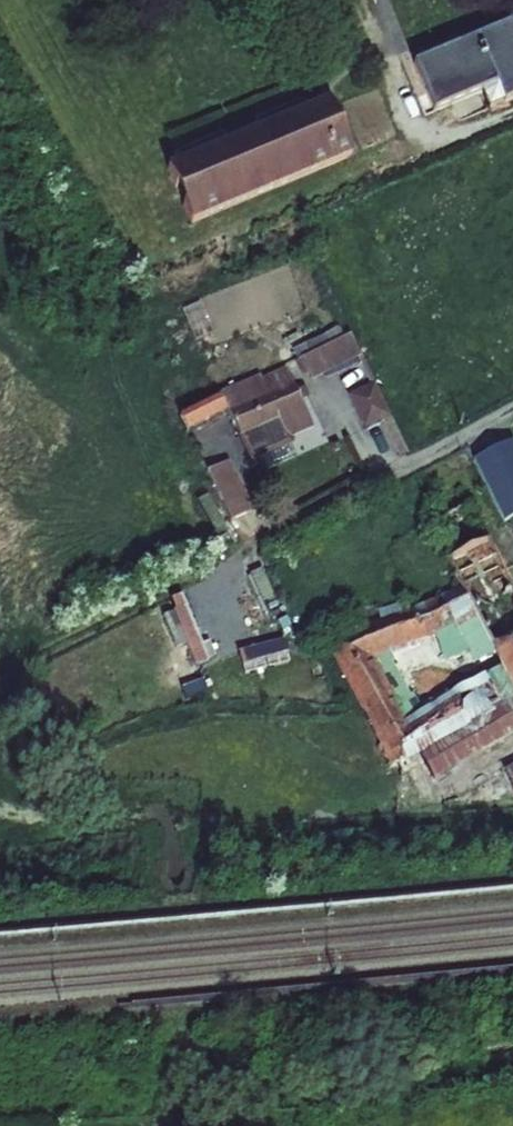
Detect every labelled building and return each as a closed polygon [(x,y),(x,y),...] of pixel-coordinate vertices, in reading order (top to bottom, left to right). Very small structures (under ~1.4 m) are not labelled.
[(395,86),(414,134),(475,107),(486,123),(512,110),(512,34),(395,86)] [(308,119),(144,190),(171,242),(330,170),(308,119)] [(333,342),(282,363),(292,386),(341,363),(333,342)] [(352,389),(364,426),(394,417),(382,380),(352,389)] [(247,417),(210,436),(235,481),(274,461),(270,455),(294,443),(263,389),(239,405),(247,417)] [(396,414),(386,419),(400,453),(411,448),(396,414)] [(464,471),(498,539),(512,532),(512,525),(508,515),(512,512),(512,469),(497,436),(474,448),(481,462),(464,471)] [(216,468),(197,477),(222,524),(240,513),(216,468)] [(318,660),(381,779),(406,767),(420,791),(512,738),(512,720),(510,714),(512,712),(512,625),(448,499),(420,512),(432,533),(418,541),(447,600),(415,616),(408,601),(395,607),(401,622),(384,630),(382,619),(364,627),(360,619),(336,630),(347,649),(318,660)] [(192,603),(177,609),(198,665),(213,660),(192,603)] [(255,660),(287,652),(284,637),(252,645),(255,660)] [(494,781),(506,811),(512,811),(512,770),(494,781)]
